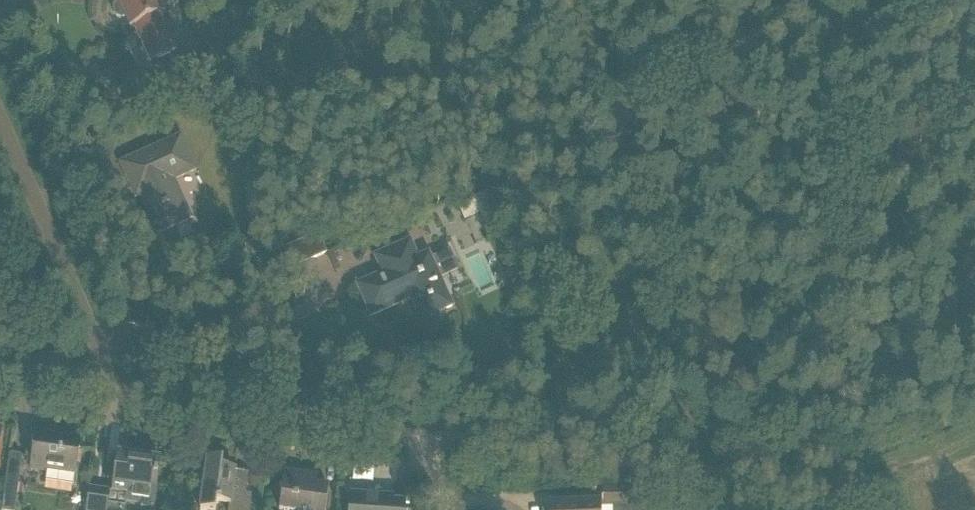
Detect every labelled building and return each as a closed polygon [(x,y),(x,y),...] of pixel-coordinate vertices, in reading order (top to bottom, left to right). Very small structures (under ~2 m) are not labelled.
[(168,33),(160,15),(164,13),(158,0),(117,0),(116,1),(115,2),(114,3),(113,7),(113,11),(116,15),(118,17),(121,17),(123,17),(125,16),(130,28),(134,27),(150,62),(176,50),(168,33)] [(180,135),(119,163),(130,187),(135,185),(157,234),(191,218),(172,175),(194,166),(180,135)] [(487,193),(458,206),(464,220),(480,213),(487,228),(500,222),(487,193)] [(318,233),(305,239),(314,259),(327,253),(318,233)] [(411,297),(417,312),(418,312),(418,314),(419,316),(421,318),(422,319),(423,320),(424,320),(425,321),(427,321),(429,321),(431,321),(433,320),(434,319),(436,318),(437,317),(438,315),(439,314),(439,313),(440,311),(452,306),(431,258),(420,262),(410,240),(375,255),(383,273),(357,284),(371,315),(411,297)] [(73,485),(75,472),(79,440),(36,434),(31,470),(45,472),(47,472),(46,481),(73,485)] [(5,477),(0,509),(14,509),(22,454),(8,452),(5,477)] [(153,507),(155,491),(159,459),(129,455),(129,457),(117,456),(112,492),(128,494),(126,503),(153,507)] [(232,491),(235,470),(221,468),(222,461),(207,459),(200,509),(216,509),(217,503),(229,505),(228,509),(248,509),(250,494),(232,491)] [(279,509),(325,509),(329,486),(316,485),(318,475),(284,470),(279,509)] [(109,489),(89,486),(86,509),(106,509),(109,489)] [(603,489),(603,503),(635,502),(635,488),(603,489)] [(352,494),(351,509),(409,509),(409,504),(384,502),(384,496),(352,494)]
